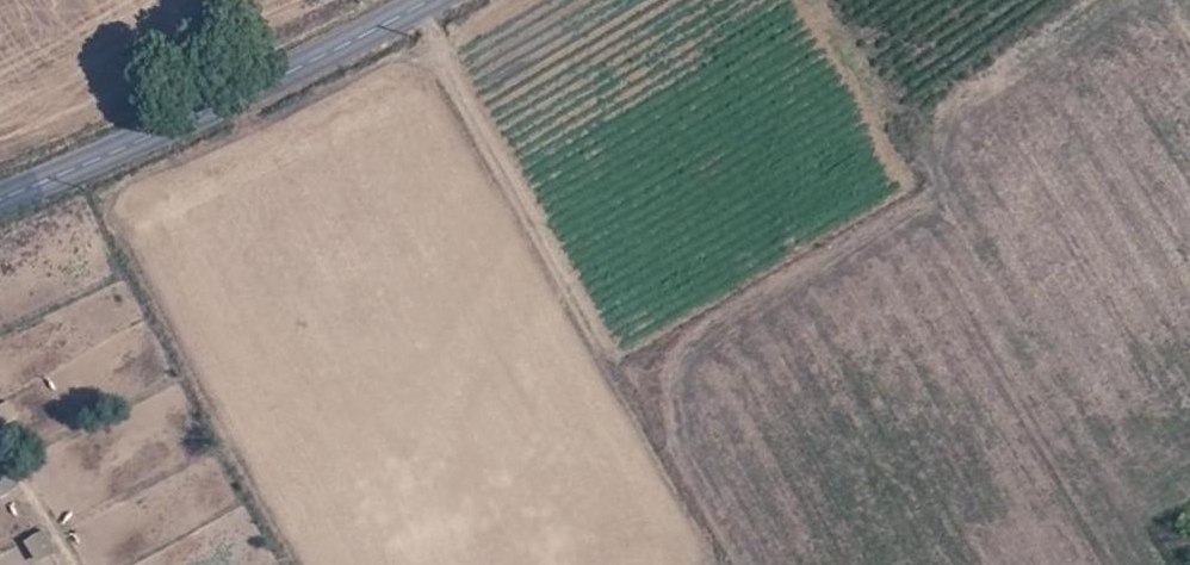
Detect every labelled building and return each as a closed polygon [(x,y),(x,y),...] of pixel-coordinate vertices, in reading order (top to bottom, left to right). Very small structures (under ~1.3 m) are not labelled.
[(0,403),(0,425),(0,426),(17,421),(10,400),(0,403)] [(18,485),(7,465),(0,469),(0,496),(18,485)] [(24,538),(35,562),(54,553),(44,529),(24,538)]
